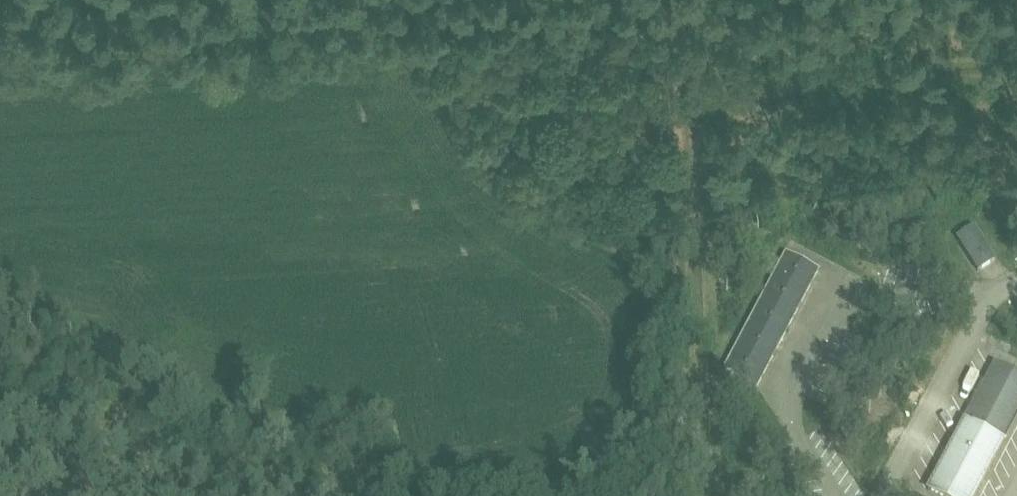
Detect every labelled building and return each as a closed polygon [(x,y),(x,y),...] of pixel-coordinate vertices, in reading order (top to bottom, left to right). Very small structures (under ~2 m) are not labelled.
[(997,262),(976,230),(958,243),(978,275),(997,262)] [(759,389),(820,270),(783,252),(723,370),(759,389)] [(965,421),(963,421),(926,491),(935,495),(976,495),(1004,441),(1003,441),(1016,417),(1016,376),(994,364),(965,421)]
